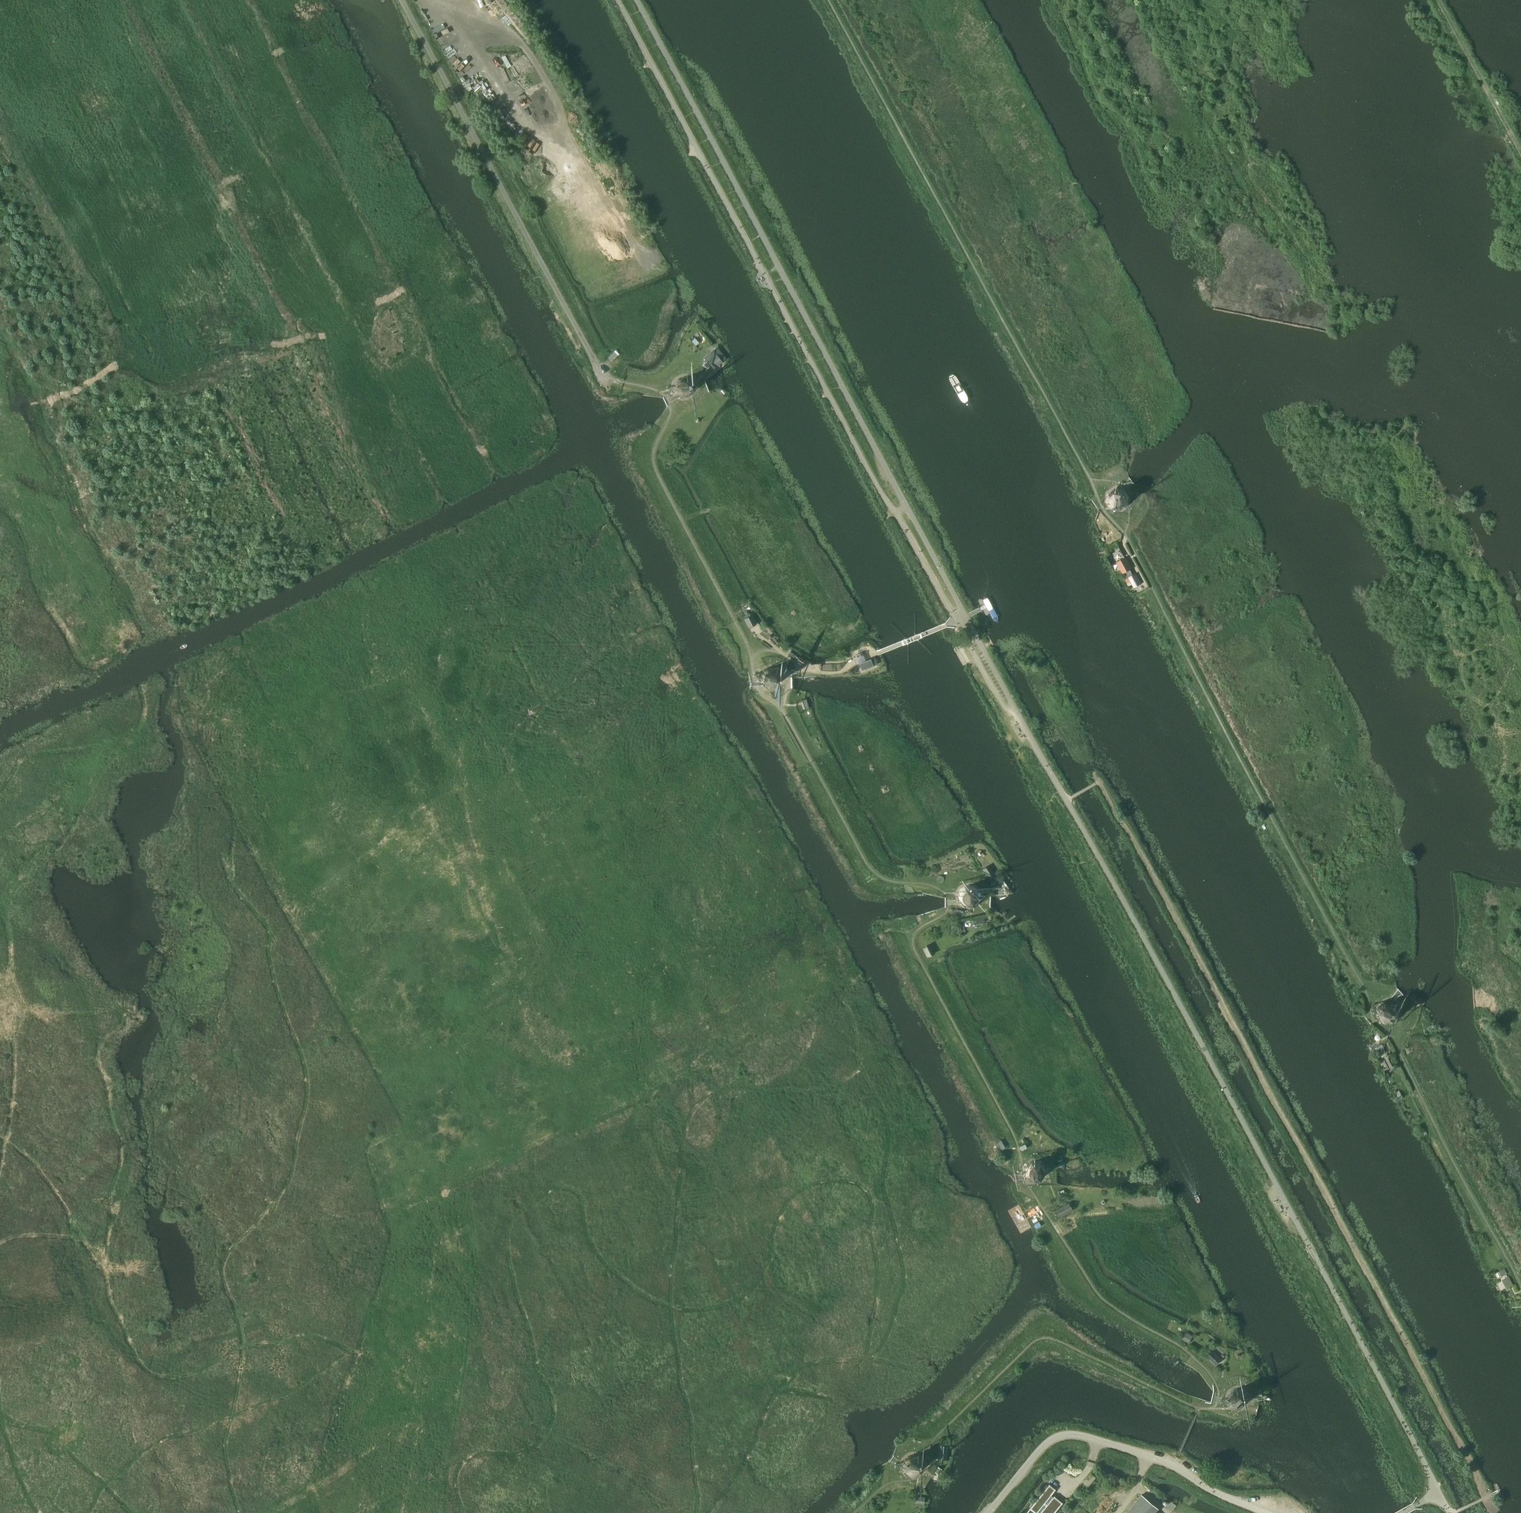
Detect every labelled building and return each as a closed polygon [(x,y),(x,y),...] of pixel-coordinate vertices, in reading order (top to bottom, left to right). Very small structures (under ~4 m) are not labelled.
[(707,361),(707,362),(710,366),(713,369),(722,362),(726,359),(717,348),(714,351),(715,352),(705,359),(707,361)] [(707,362),(707,361),(702,366),(705,370),(710,366),(707,362)] [(679,396),(682,397),(685,397),(688,396),(691,395),(693,393),(694,390),(695,387),(695,384),(694,381),(692,379),(689,377),(685,376),(682,377),(679,379),(676,381),(675,384),(674,387),(675,391),(676,394),(677,394),(679,396)] [(1107,502),(1112,508),(1121,510),(1127,505),(1129,496),(1124,490),(1124,489),(1123,489),(1121,488),(1120,487),(1118,488),(1115,488),(1108,493),(1107,502)] [(1127,578),(1125,579),(1129,586),(1132,583),(1134,587),(1141,583),(1136,574),(1133,575),(1130,569),(1132,568),(1126,557),(1116,562),(1122,572),(1123,572),(1127,578)] [(751,613),(744,616),(749,624),(755,621),(751,613)] [(799,658),(796,656),(795,659),(797,661),(796,661),(802,664),(805,660),(799,657),(799,658)] [(873,665),(870,659),(859,663),(861,670),(873,665)] [(763,683),(765,686),(768,687),(771,688),(774,687),(777,686),(779,684),(780,681),(781,678),(781,675),(779,672),(777,669),(774,668),(771,667),(768,667),(765,669),(763,671),(761,674),(761,677),(761,681),(762,682),(763,683)] [(982,869),(988,879),(995,875),(989,866),(982,869)] [(958,895),(958,899),(959,900),(960,902),(962,905),(966,906),(970,906),(973,905),(976,903),(978,900),(979,896),(979,892),(977,889),(974,887),(971,885),(967,885),(964,886),(961,888),(959,891),(958,895)] [(931,944),(923,948),(927,956),(935,952),(931,944)] [(1379,1016),(1385,1021),(1393,1021),(1399,1016),(1399,1007),(1394,1002),(1388,1001),(1386,1001),(1379,1006),(1379,1016)] [(1383,1044),(1376,1046),(1379,1056),(1386,1054),(1383,1044)] [(1385,1059),(1379,1062),(1384,1070),(1396,1064),(1391,1054),(1384,1057),(1385,1059)] [(1027,1177),(1029,1180),(1032,1181),(1035,1182),(1038,1181),(1041,1180),(1043,1178),(1045,1175),(1046,1172),(1045,1169),(1044,1165),(1042,1163),(1039,1161),(1036,1161),(1032,1161),(1029,1162),(1027,1165),(1025,1168),(1025,1171),(1025,1174),(1025,1175),(1027,1177)] [(1054,1211),(1058,1217),(1072,1210),(1068,1203),(1054,1211)] [(1499,1271),(1501,1276),(1507,1273),(1505,1268),(1499,1271)] [(1502,1280),(1506,1288),(1509,1287),(1513,1285),(1509,1276),(1502,1280)] [(1187,1332),(1182,1339),(1188,1343),(1193,1336),(1187,1332)] [(1220,1359),(1212,1351),(1207,1356),(1216,1364),(1220,1359)] [(1230,1404),(1231,1406),(1233,1407),(1236,1409),(1238,1409),(1241,1408),(1244,1407),(1246,1405),(1247,1403),(1248,1400),(1248,1397),(1247,1395),(1246,1392),(1244,1390),(1241,1389),(1238,1388),(1235,1389),(1232,1390),(1230,1392),(1229,1395),(1228,1398),(1228,1400),(1228,1401),(1229,1403),(1230,1404)] [(938,1458),(946,1459),(947,1446),(939,1445),(938,1458)] [(902,1464),(902,1468),(903,1470),(903,1471),(906,1474),(909,1475),(913,1476),(916,1475),(919,1473),(921,1471),(923,1468),(923,1465),(922,1462),(921,1459),(919,1457),(916,1455),(913,1455),(910,1455),(907,1456),(905,1458),(903,1461),(902,1464)] [(1055,1489),(1049,1484),(1025,1512),(1054,1512),(1062,1503),(1053,1496),(1052,1497),(1050,1495),(1055,1489)] [(1126,1512),(1156,1512),(1154,1511),(1156,1508),(1140,1495),(1126,1512)] [(924,1504),(925,1497),(915,1496),(914,1503),(924,1504)] [(1165,1507),(1171,1512),(1179,1502),(1173,1500),(1171,1499),(1165,1507)]
